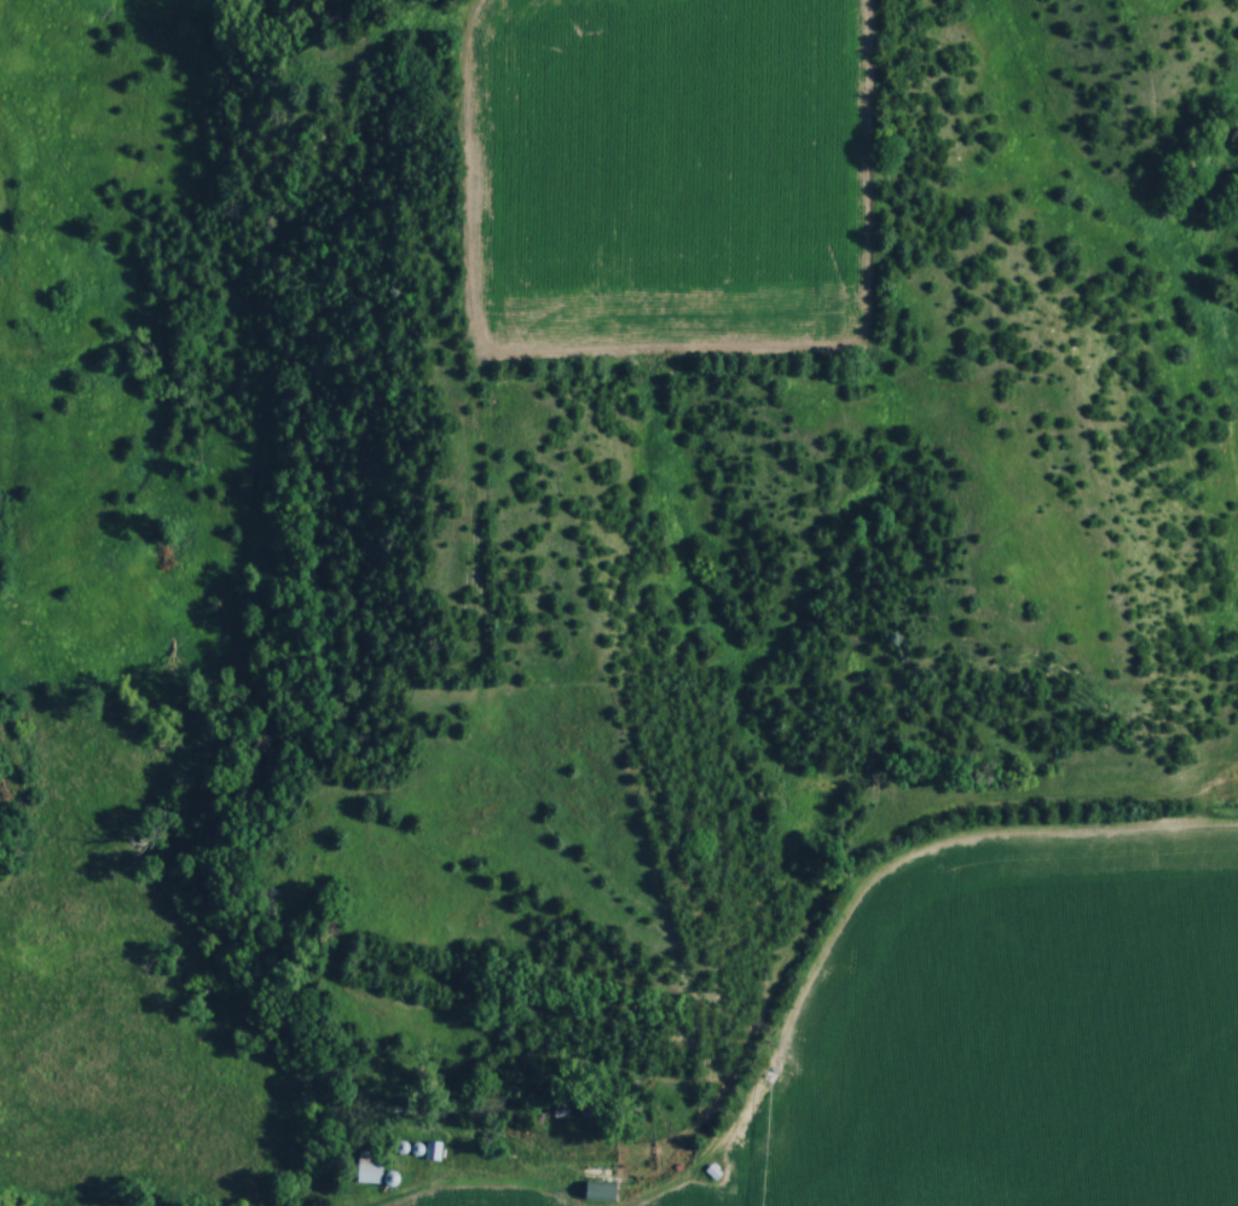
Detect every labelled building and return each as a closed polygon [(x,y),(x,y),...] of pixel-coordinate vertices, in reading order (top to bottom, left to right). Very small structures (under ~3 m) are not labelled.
[(441,1141),(425,1141),(425,1159),(441,1159),(441,1141)] [(360,1150),(359,1183),(399,1184),(399,1172),(386,1172),(387,1151),(360,1150)] [(584,1201),(619,1201),(619,1175),(584,1175),(584,1201)]
